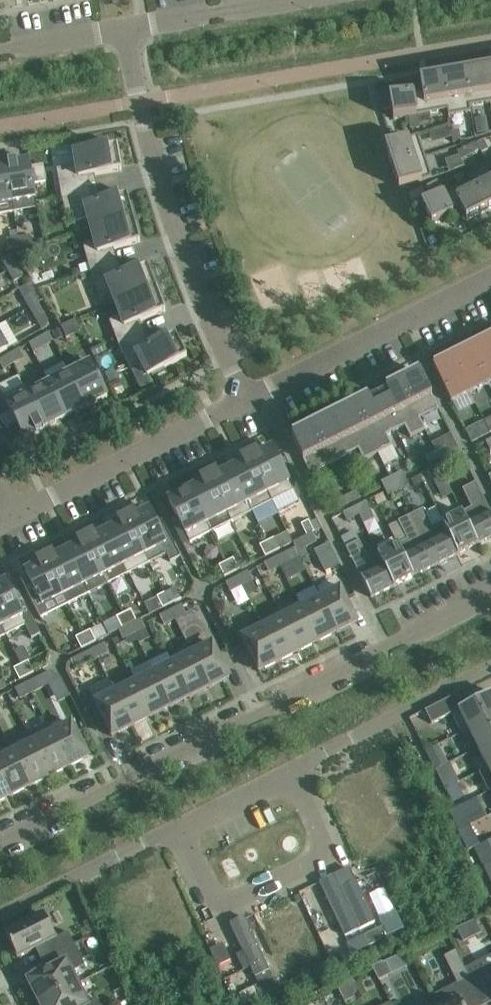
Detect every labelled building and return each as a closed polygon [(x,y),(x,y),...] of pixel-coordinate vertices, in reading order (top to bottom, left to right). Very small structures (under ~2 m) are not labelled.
[(490,103),(490,99),(486,69),(464,73),(470,107),(490,103)] [(448,111),(449,116),(471,113),(470,107),(464,73),(442,77),(448,111)] [(426,114),(448,111),(442,77),(420,80),(422,91),(426,114)] [(426,114),(422,91),(390,97),(378,99),(382,110),(392,109),(394,120),(409,117),(417,116),(426,114)] [(417,116),(409,117),(410,129),(419,128),(417,116)] [(487,116),(474,118),(477,133),(489,131),(487,116)] [(432,129),(434,140),(452,137),(449,125),(432,129)] [(459,131),(451,132),(453,141),(461,140),(459,131)] [(416,135),(383,146),(390,167),(423,156),(416,135)] [(476,143),(472,145),(476,153),(480,151),(476,143)] [(57,170),(62,197),(92,190),(90,176),(122,171),(118,146),(93,151),(92,147),(78,150),(78,153),(75,154),(77,166),(57,170)] [(460,155),(446,160),(450,172),(465,167),(462,160),(460,155)] [(390,167),(397,188),(430,178),(423,156),(390,167)] [(29,161),(7,165),(13,203),(15,212),(38,209),(29,161)] [(15,212),(13,203),(7,165),(0,166),(0,215),(15,212)] [(471,180),(486,211),(490,209),(490,172),(490,170),(488,166),(469,175),(471,180)] [(437,180),(425,186),(428,192),(431,191),(435,198),(444,194),(437,180)] [(471,180),(451,190),(462,211),(467,221),(486,211),(471,180)] [(88,219),(92,230),(137,218),(133,203),(130,204),(128,195),(96,204),(92,190),(62,197),(66,214),(74,211),(77,222),(88,219)] [(462,211),(451,190),(444,194),(435,198),(422,205),(432,225),(462,211)] [(83,246),(91,272),(113,265),(109,251),(140,242),(138,233),(141,232),(137,218),(92,230),(95,242),(83,246)] [(19,238),(21,248),(33,246),(31,236),(19,238)] [(8,250),(21,248),(19,238),(7,241),(8,250)] [(2,260),(9,271),(17,267),(11,256),(2,260)] [(112,293),(116,305),(160,288),(155,274),(152,275),(148,266),(118,278),(113,265),(91,272),(101,298),(112,293)] [(17,267),(9,271),(15,282),(23,277),(17,267)] [(43,301),(33,282),(20,290),(30,309),(38,304),(43,301)] [(109,320),(119,346),(141,337),(135,323),(166,312),(163,303),(166,302),(160,288),(116,305),(120,316),(109,320)] [(50,326),(38,304),(30,309),(42,331),(50,326)] [(76,320),(61,327),(62,328),(65,336),(67,339),(81,332),(76,320)] [(65,336),(62,328),(53,331),(57,340),(65,336)] [(38,340),(29,345),(33,353),(43,348),(54,341),(49,333),(38,340)] [(141,337),(119,346),(131,371),(142,365),(148,377),(151,375),(153,378),(166,371),(164,369),(187,357),(176,335),(147,349),(141,337)] [(489,339),(471,348),(489,384),(490,383),(490,342),(489,339)] [(489,384),(471,348),(452,358),(470,394),(489,384)] [(10,356),(14,364),(25,358),(20,350),(10,356)] [(14,364),(10,356),(0,361),(0,364),(3,370),(14,364)] [(470,394),(452,358),(434,367),(452,403),(470,394)] [(91,363),(70,373),(87,407),(108,397),(91,363)] [(114,369),(105,373),(111,385),(119,381),(114,369)] [(70,373),(49,384),(66,418),(87,407),(70,373)] [(439,409),(421,374),(401,383),(425,431),(426,430),(420,419),(439,409)] [(19,376),(0,385),(6,396),(24,387),(19,376)] [(401,383),(378,395),(396,431),(405,427),(410,438),(425,431),(401,383)] [(49,384),(30,394),(29,394),(46,428),(66,418),(49,384)] [(30,394),(26,386),(4,397),(11,411),(0,417),(0,420),(8,430),(10,428),(18,424),(25,439),(46,428),(29,394),(30,394)] [(393,447),(387,436),(396,431),(378,395),(355,407),(378,454),(393,447)] [(378,454),(355,407),(332,418),(350,454),(358,450),(364,461),(378,454)] [(350,454),(332,418),(312,428),(330,464),(350,454)] [(484,420),(465,429),(472,443),(490,433),(484,420)] [(312,428),(292,438),(310,474),(330,464),(312,428)] [(450,453),(446,446),(435,451),(439,459),(450,453)] [(272,448),(252,459),(269,493),(268,493),(278,513),(299,502),(275,454),(272,448)] [(439,459),(435,451),(425,457),(429,464),(439,459)] [(252,459),(231,469),(252,512),(259,525),(279,515),(278,513),(268,493),(269,493),(252,459)] [(450,460),(438,466),(442,473),(454,468),(450,460)] [(427,471),(431,479),(442,473),(438,466),(427,471)] [(231,469),(210,479),(232,522),(252,512),(231,469)] [(391,477),(395,484),(405,479),(402,472),(391,477)] [(395,484),(391,477),(381,482),(385,489),(395,484)] [(210,479),(190,490),(207,524),(207,523),(211,532),(232,522),(210,479)] [(405,479),(395,484),(399,491),(409,486),(405,479)] [(476,483),(463,490),(472,508),(462,513),(478,545),(490,538),(490,513),(476,483)] [(399,491),(395,484),(385,489),(388,496),(399,491)] [(207,524),(190,490),(169,500),(190,543),(211,532),(207,523),(207,524)] [(360,498),(356,491),(346,496),(350,504),(360,498)] [(336,502),(340,509),(350,504),(346,496),(336,502)] [(366,502),(355,508),(359,515),(370,509),(366,502)] [(355,508),(343,513),(347,521),(359,515),(355,508)] [(370,509),(359,515),(363,525),(375,519),(370,509)] [(459,554),(443,523),(433,527),(424,509),(411,516),(436,565),(459,554)] [(149,510),(129,520),(150,563),(167,555),(170,562),(181,557),(163,521),(157,524),(149,510)] [(462,513),(443,523),(459,554),(478,545),(462,513)] [(436,566),(411,516),(398,522),(408,540),(398,545),(414,577),(436,566)] [(129,520),(108,531),(130,573),(150,563),(129,520)] [(301,525),(307,537),(314,533),(309,521),(301,525)] [(108,531),(87,541),(109,584),(130,573),(108,531)] [(301,540),(305,549),(317,543),(313,534),(301,540)] [(275,539),(267,542),(273,554),(280,550),(275,539)] [(87,541),(67,551),(89,594),(109,584),(87,541)] [(369,560),(359,541),(346,548),(371,598),(394,587),(378,555),(369,560)] [(273,554),(267,542),(260,546),(265,558),(273,554)] [(325,571),(340,564),(329,542),(315,549),(325,571)] [(398,545),(378,555),(394,587),(414,577),(398,545)] [(67,551),(46,562),(63,596),(68,605),(89,594),(67,551)] [(287,554),(276,559),(280,568),(291,562),(287,554)] [(234,559),(227,563),(232,574),(240,571),(234,559)] [(280,568),(276,559),(265,565),(269,573),(280,568)] [(28,576),(22,579),(36,609),(63,596),(46,562),(26,572),(28,576)] [(232,574),(227,563),(219,566),(225,578),(232,574)] [(237,578),(241,587),(252,581),(248,573),(237,578)] [(230,592),(241,587),(237,578),(226,584),(230,592)] [(0,585),(0,621),(7,635),(25,625),(32,638),(40,634),(25,604),(19,607),(6,582),(0,585)] [(176,588),(165,594),(171,605),(182,600),(176,588)] [(350,624),(356,621),(340,589),(321,599),(338,633),(351,626),(350,624)] [(171,605),(165,594),(157,597),(163,609),(171,605)] [(321,599),(301,609),(318,643),(338,633),(321,599)] [(182,606),(171,612),(175,620),(186,614),(182,606)] [(318,643),(301,609),(281,618),(299,653),(318,643)] [(131,610),(124,614),(130,625),(137,622),(131,610)] [(186,614),(175,620),(181,632),(199,623),(193,611),(186,614)] [(175,620),(171,612),(160,617),(164,625),(175,620)] [(130,625),(124,614),(117,618),(122,629),(130,625)] [(82,632),(75,616),(65,621),(71,637),(82,632)] [(281,618),(262,628),(279,663),(299,653),(281,618)] [(141,620),(130,626),(134,634),(145,629),(141,620)] [(134,634),(130,626),(119,632),(123,640),(134,634)] [(279,663),(262,628),(242,638),(258,670),(264,667),(265,669),(279,663)] [(83,634),(89,646),(96,642),(90,631),(83,634)] [(82,650),(89,646),(83,634),(76,638),(82,650)] [(229,676),(213,644),(193,654),(210,688),(224,682),(222,679),(229,676)] [(105,645),(94,650),(98,659),(109,653),(105,645)] [(98,659),(94,650),(71,661),(75,670),(87,664),(98,659)] [(193,654),(174,664),(191,698),(210,688),(193,654)] [(28,662),(22,665),(27,677),(34,673),(28,662)] [(174,664),(154,673),(171,708),(191,698),(174,664)] [(27,677),(22,665),(14,669),(20,681),(27,677)] [(38,678),(26,684),(31,692),(48,684),(61,677),(51,671),(38,678)] [(154,673),(134,683),(151,717),(171,708),(154,673)] [(134,683),(115,693),(132,727),(151,717),(134,683)] [(31,692),(26,684),(15,689),(19,698),(31,692)] [(132,727),(115,693),(95,703),(111,735),(117,731),(118,734),(132,727)] [(463,707),(452,713),(461,732),(490,717),(490,693),(463,707)] [(457,695),(425,711),(432,724),(452,713),(463,707),(457,695)] [(461,732),(462,734),(468,731),(477,749),(490,742),(490,717),(461,732)] [(69,768),(52,733),(48,724),(28,734),(33,743),(50,777),(69,768)] [(88,755),(72,724),(52,733),(69,768),(83,761),(82,758),(88,755)] [(477,749),(487,768),(490,766),(490,742),(477,749)] [(33,743),(13,753),(30,787),(50,777),(33,743)] [(0,760),(0,775),(11,797),(30,787),(13,753),(0,760)] [(479,772),(489,792),(490,791),(490,766),(487,768),(479,772)] [(11,797),(0,775),(0,803),(11,797)] [(458,783),(446,789),(453,804),(466,797),(458,783)] [(451,809),(459,829),(487,817),(479,798),(451,809)] [(471,825),(459,831),(465,843),(477,838),(471,825)] [(474,848),(480,860),(490,855),(490,849),(487,841),(481,844),(474,848)] [(349,873),(334,881),(359,934),(374,926),(349,873)] [(46,944),(52,955),(74,944),(68,932),(56,938),(44,915),(41,917),(39,914),(27,920),(28,923),(6,935),(8,940),(5,941),(12,954),(15,953),(18,958),(46,944)] [(244,921),(230,927),(252,975),(265,969),(244,921)] [(384,927),(364,936),(369,947),(389,937),(388,936),(384,927)] [(369,947),(364,936),(347,944),(352,954),(369,947)] [(30,989),(37,1004),(77,984),(71,973),(85,966),(74,944),(52,955),(57,967),(29,981),(33,988),(30,989)] [(339,958),(335,949),(328,952),(332,961),(339,958)] [(461,962),(456,951),(444,957),(450,968),(461,962)] [(465,969),(470,979),(483,1004),(485,1004),(490,1002),(490,977),(486,979),(478,962),(476,963),(465,969)] [(386,964),(374,969),(380,980),(391,975),(386,964)] [(260,984),(255,986),(261,997),(280,987),(276,977),(274,978),(270,969),(256,976),(260,984)] [(433,997),(437,1004),(483,1004),(470,979),(433,997)] [(352,980),(338,987),(346,1003),(354,999),(357,989),(352,980)] [(77,984),(37,1004),(88,1004),(77,984)]
